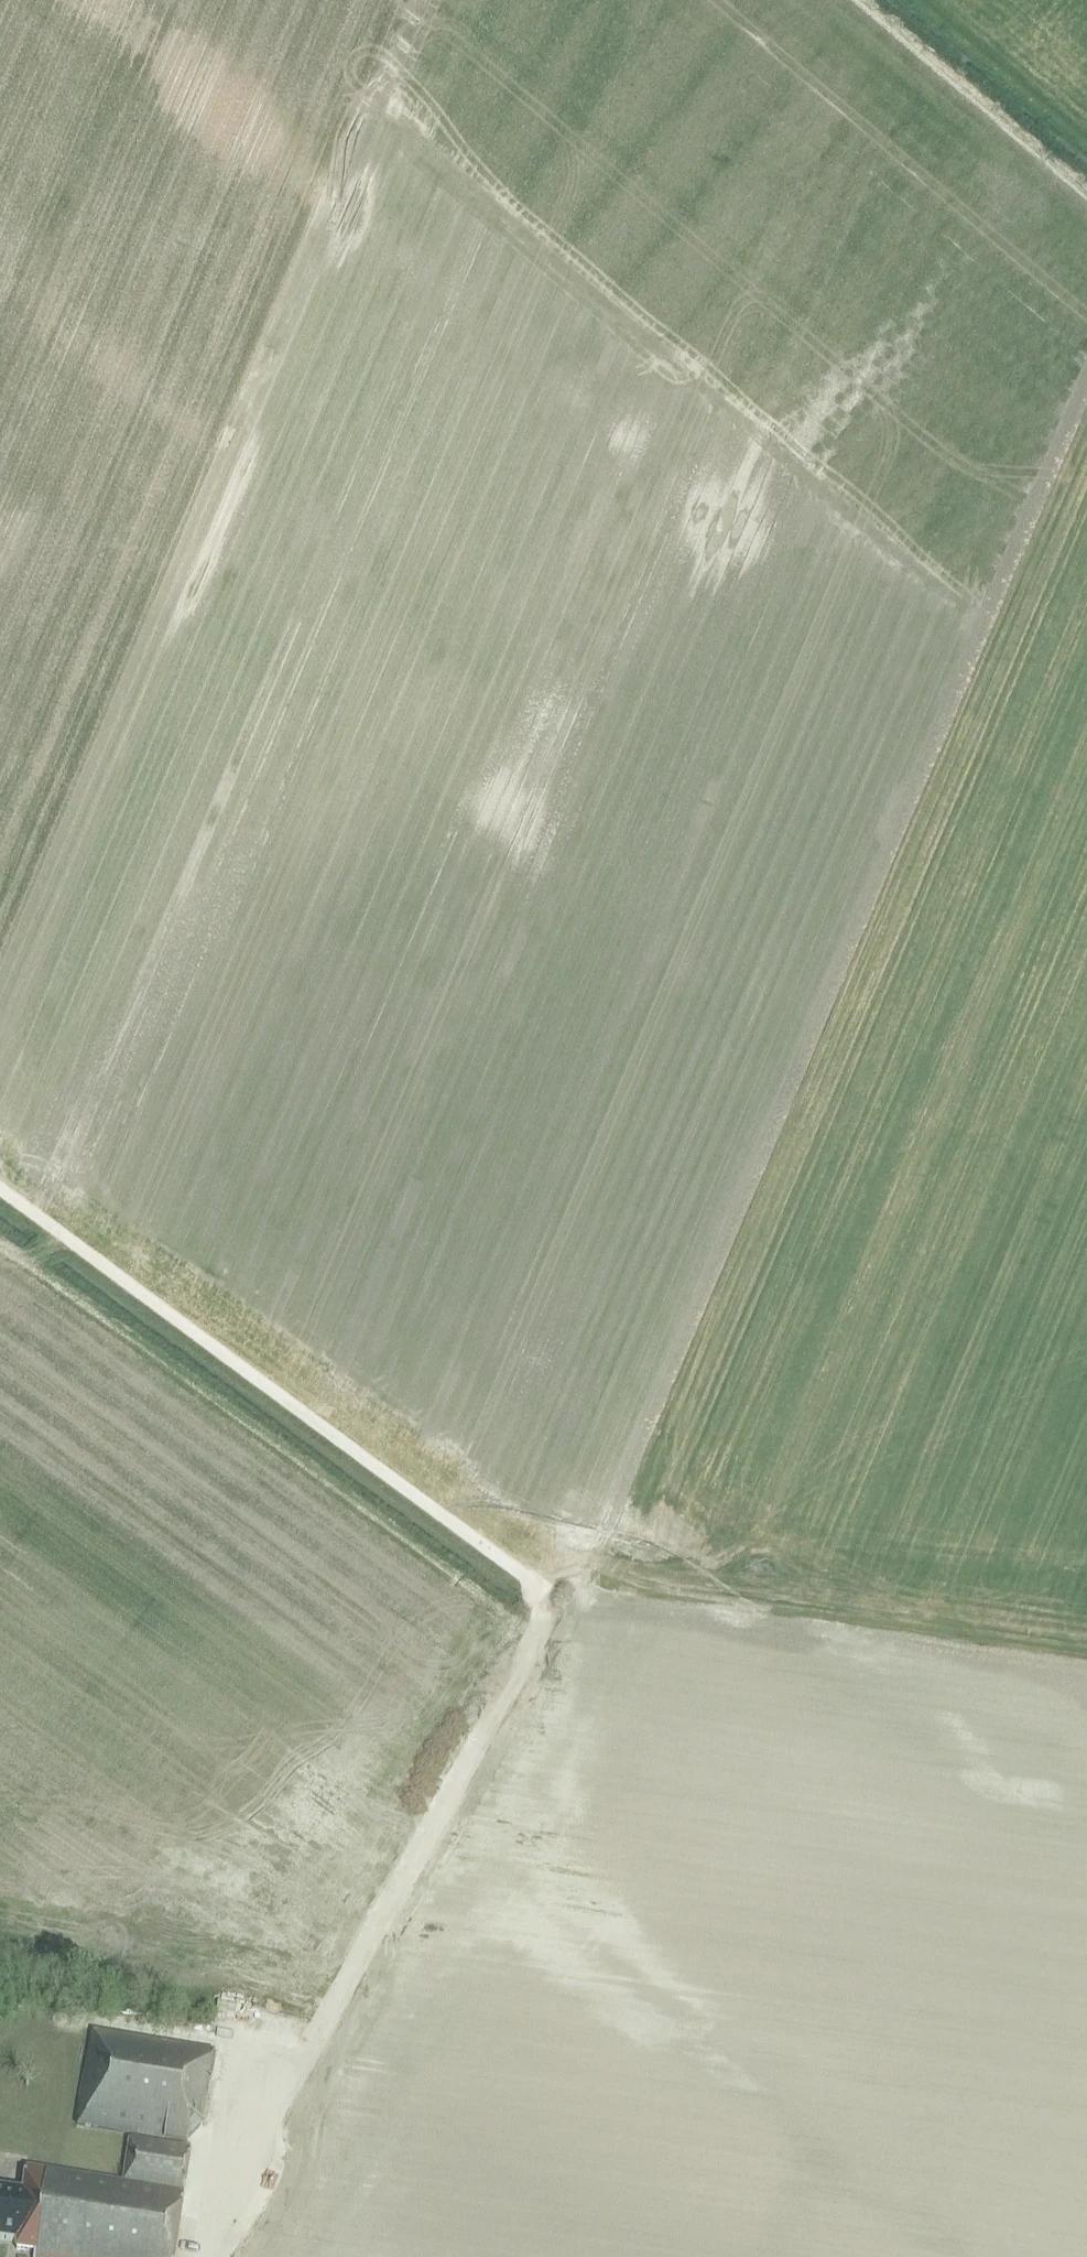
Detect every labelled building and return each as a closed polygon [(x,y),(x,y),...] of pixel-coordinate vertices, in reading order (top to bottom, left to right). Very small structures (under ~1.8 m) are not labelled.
[(213,2049),(90,2028),(74,2126),(184,2144),(200,2131),(213,2049)] [(126,2151),(122,2179),(27,2166),(23,2190),(0,2187),(0,2237),(17,2240),(16,2247),(35,2250),(34,2256),(174,2256),(190,2146),(128,2137),(126,2151)]
